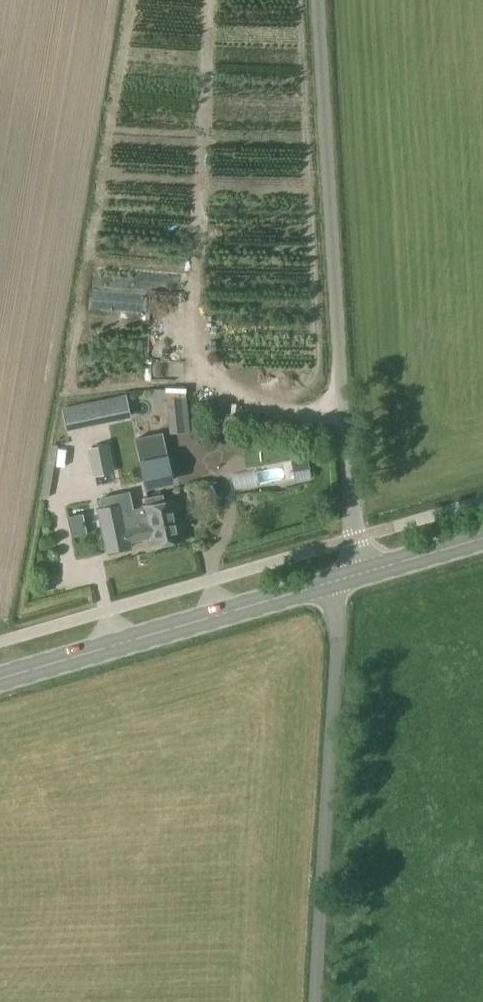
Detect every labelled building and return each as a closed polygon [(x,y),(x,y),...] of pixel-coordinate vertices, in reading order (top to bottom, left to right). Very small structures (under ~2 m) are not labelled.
[(178,387),(153,388),(153,399),(178,398),(178,387)] [(130,416),(126,395),(98,400),(103,422),(130,416)] [(170,433),(185,432),(182,406),(168,407),(170,433)] [(217,417),(208,418),(209,441),(219,440),(217,417)] [(135,439),(145,485),(172,479),(167,456),(163,457),(158,434),(135,439)] [(89,448),(95,474),(113,470),(107,444),(89,448)] [(298,470),(283,473),(280,461),(240,468),(243,483),(285,475),(286,482),(300,480),(298,470)] [(106,545),(107,551),(130,546),(128,540),(147,537),(149,547),(185,539),(177,498),(162,501),(160,494),(145,497),(146,504),(141,506),(141,507),(128,510),(124,493),(100,497),(102,507),(98,508),(104,534),(100,535),(102,546),(106,545)] [(63,535),(77,531),(73,513),(58,517),(63,535)] [(67,546),(57,547),(60,574),(76,572),(74,554),(90,552),(88,533),(66,536),(67,546)]
